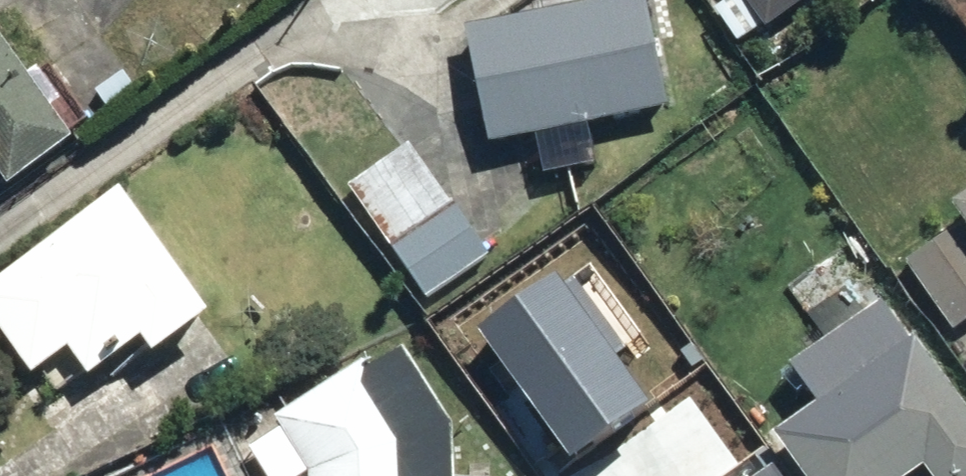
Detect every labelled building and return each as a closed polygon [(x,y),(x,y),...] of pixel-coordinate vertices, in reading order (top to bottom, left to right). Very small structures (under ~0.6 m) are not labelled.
[(465,37),(491,156),(534,146),(545,189),(599,176),(589,135),(668,116),(641,0),(620,0),(465,37)] [(827,0),(740,0),(741,1),(713,22),(738,56),(763,38),(767,44),(827,0)] [(0,55),(0,195),(67,148),(0,55)] [(412,148),(346,195),(424,306),(490,259),(412,148)] [(950,211),(965,233),(965,199),(950,211)] [(112,204),(0,282),(0,345),(29,386),(70,358),(86,381),(136,346),(149,365),(200,329),(112,204)] [(877,291),(843,245),(785,287),(819,334),(877,291)] [(475,326),(569,455),(648,399),(615,353),(625,346),(574,274),(564,281),(555,269),(475,326)] [(875,302),(786,373),(816,412),(771,447),(777,454),(793,475),(965,475),(965,421),(875,302)] [(402,341),(367,363),(363,355),(271,413),(277,424),(246,444),(266,475),(454,475),(451,420),(402,341)] [(773,459),(748,475),(786,475),(773,459)]
